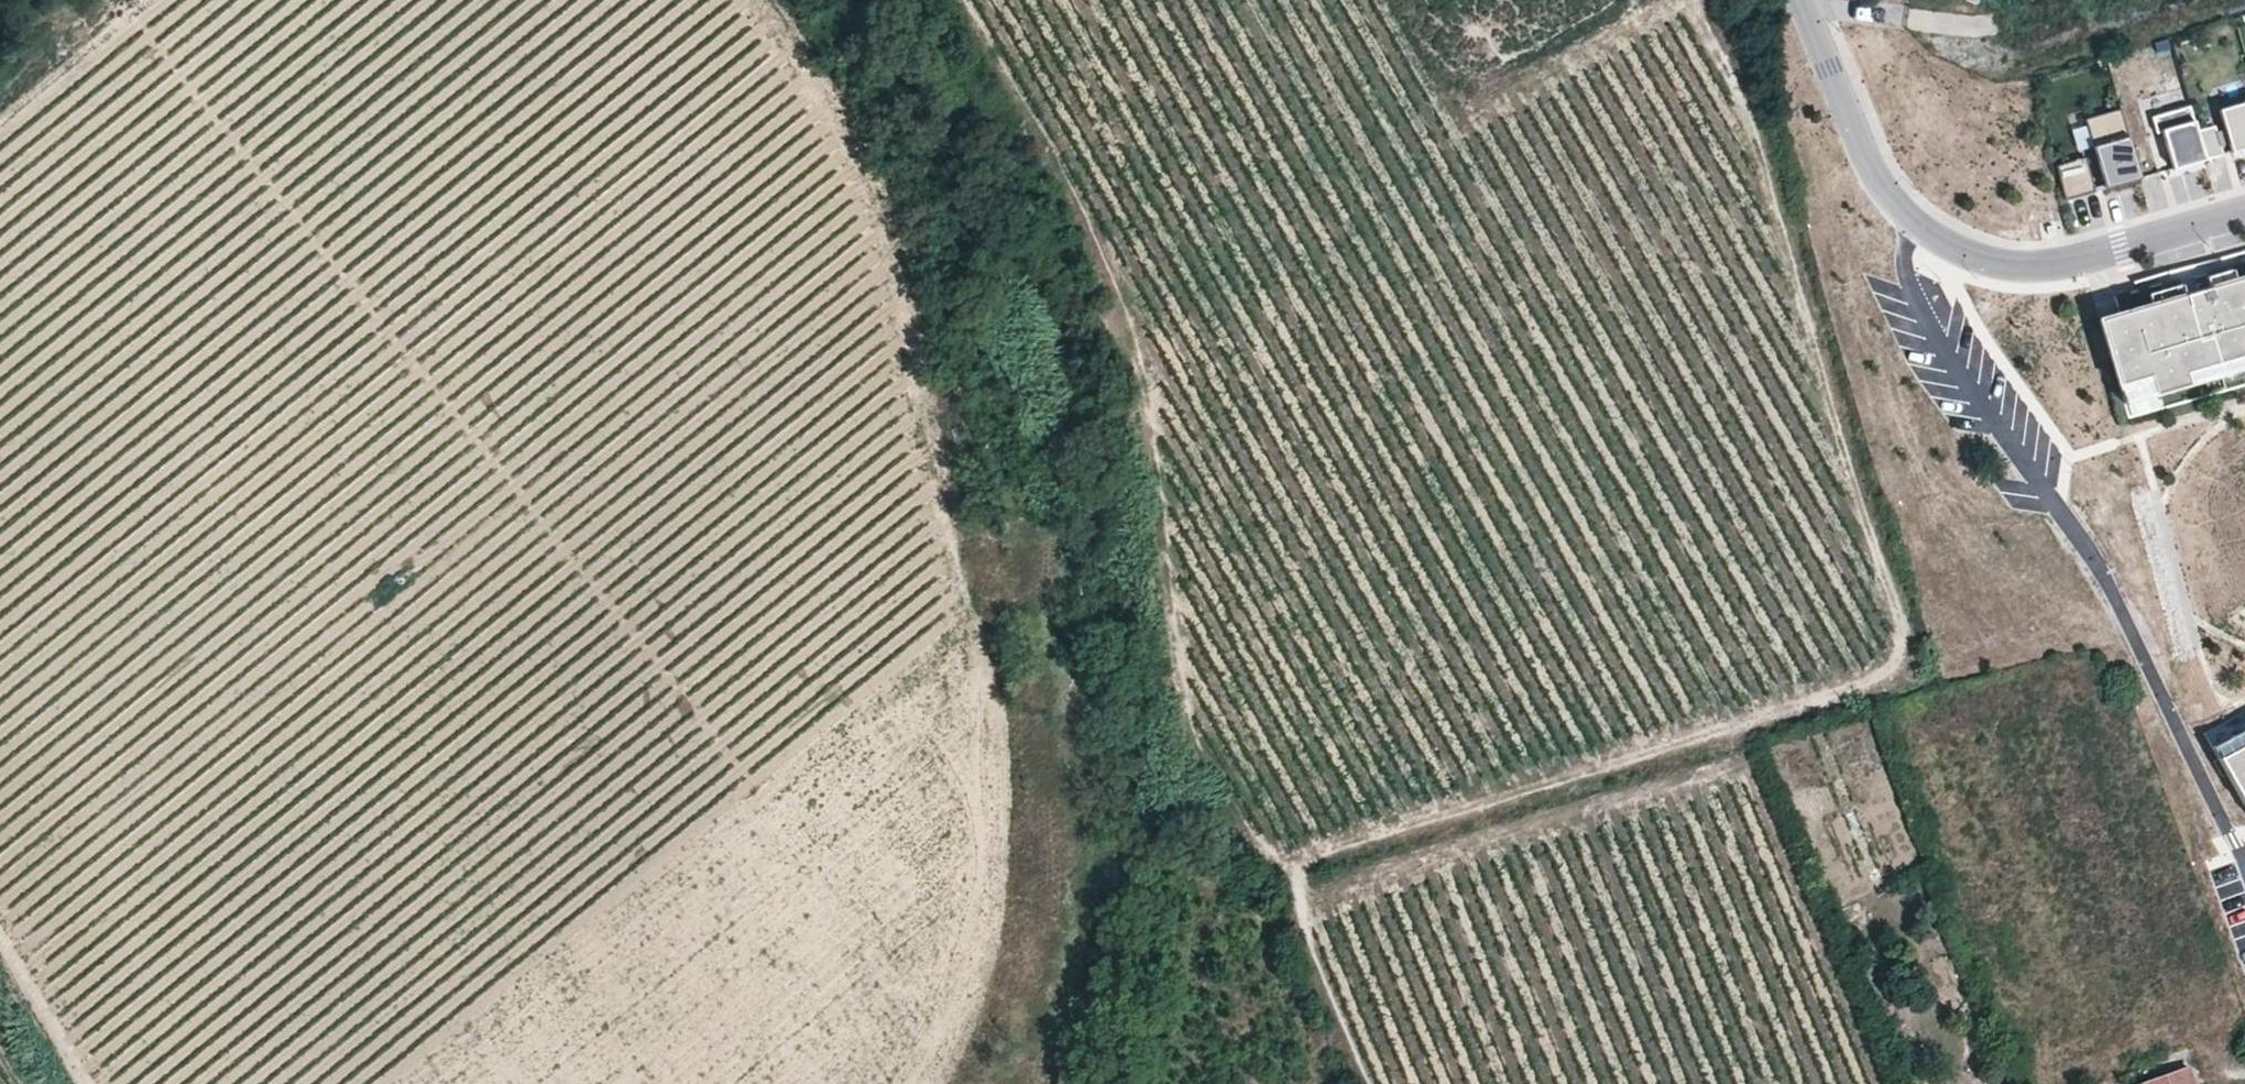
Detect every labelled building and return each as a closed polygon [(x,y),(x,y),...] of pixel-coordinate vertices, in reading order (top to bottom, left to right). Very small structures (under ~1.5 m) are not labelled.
[(2220,111),(2232,153),(2244,149),(2244,103),(2220,111)] [(2197,131),(2190,107),(2152,118),(2157,134),(2162,132),(2174,170),(2206,161),(2197,131)] [(2141,179),(2121,109),(2085,120),(2106,190),(2141,179)] [(2224,155),(2215,126),(2197,131),(2206,161),(2224,155)] [(2096,193),(2085,158),(2057,166),(2066,201),(2096,193)] [(2244,369),(2244,277),(2167,300),(2161,282),(2115,295),(2120,314),(2099,320),(2123,405),(2244,369)] [(2229,738),(2235,750),(2219,759),(2244,805),(2244,730),(2229,738)] [(2235,750),(2229,738),(2212,747),(2219,759),(2235,750)] [(2187,1066),(2144,1082),(2144,1083),(2194,1083),(2187,1066)]
